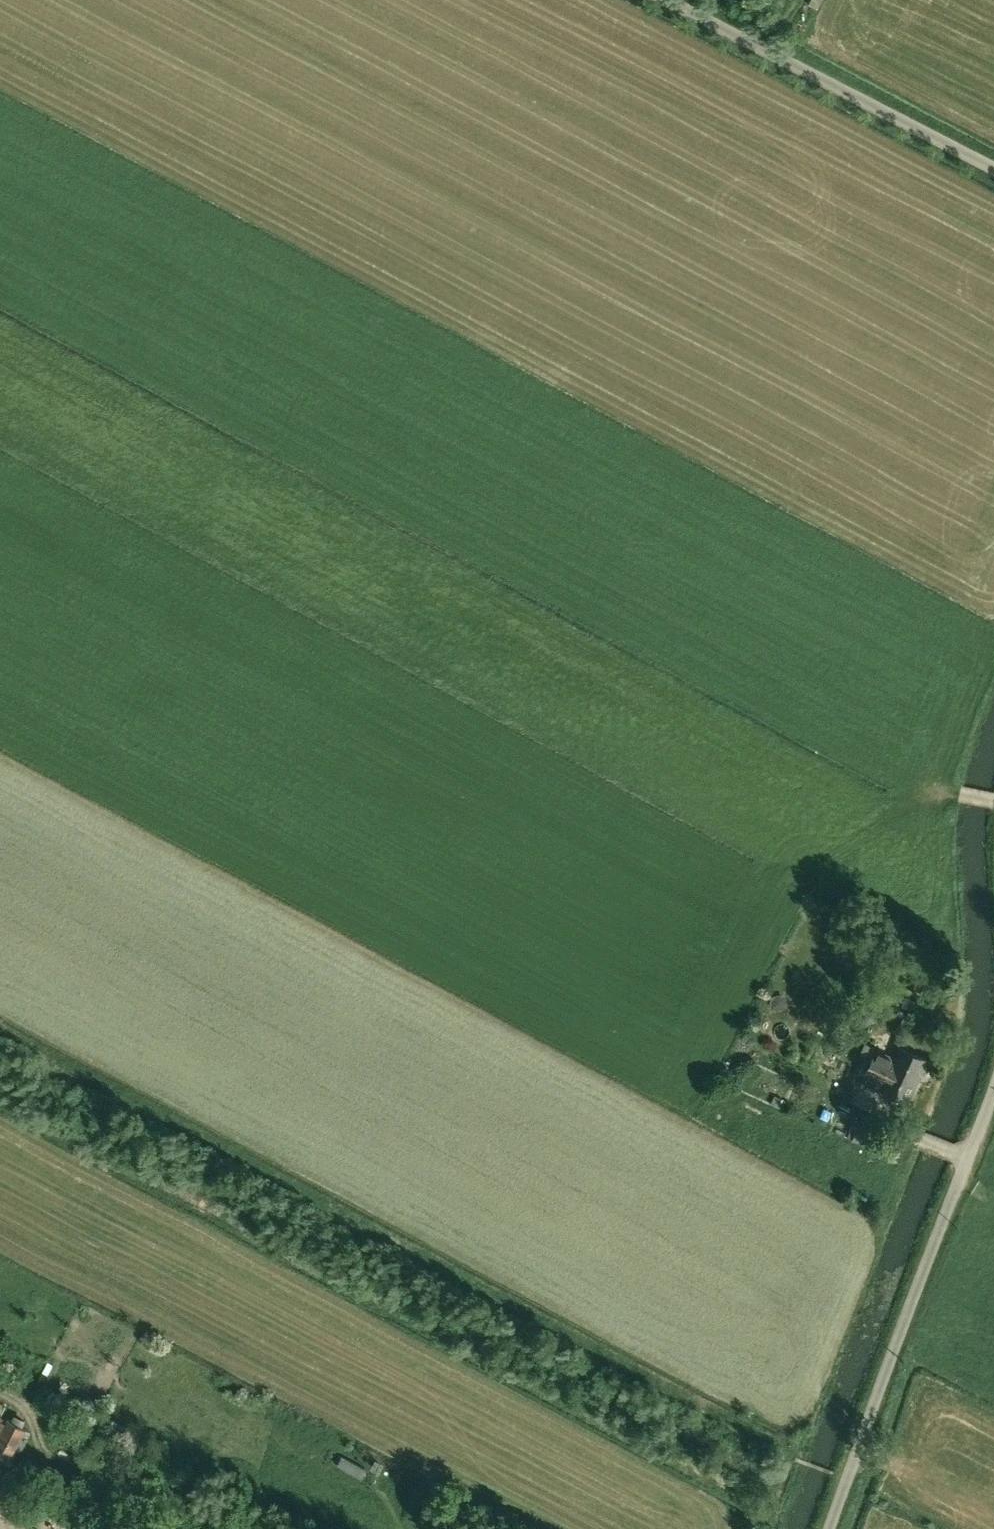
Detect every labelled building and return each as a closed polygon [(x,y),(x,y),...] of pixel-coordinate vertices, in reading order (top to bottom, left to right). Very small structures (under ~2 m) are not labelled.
[(919,998),(918,1008),(935,1011),(937,1001),(919,998)] [(878,1050),(864,1079),(881,1087),(880,1088),(907,1101),(927,1058),(901,1046),(895,1058),(878,1050)] [(7,1419),(0,1432),(0,1446),(14,1453),(25,1430),(7,1419)] [(70,1477),(34,1459),(26,1474),(63,1492),(70,1477)] [(31,1524),(0,1508),(0,1528),(28,1528),(31,1524)]
